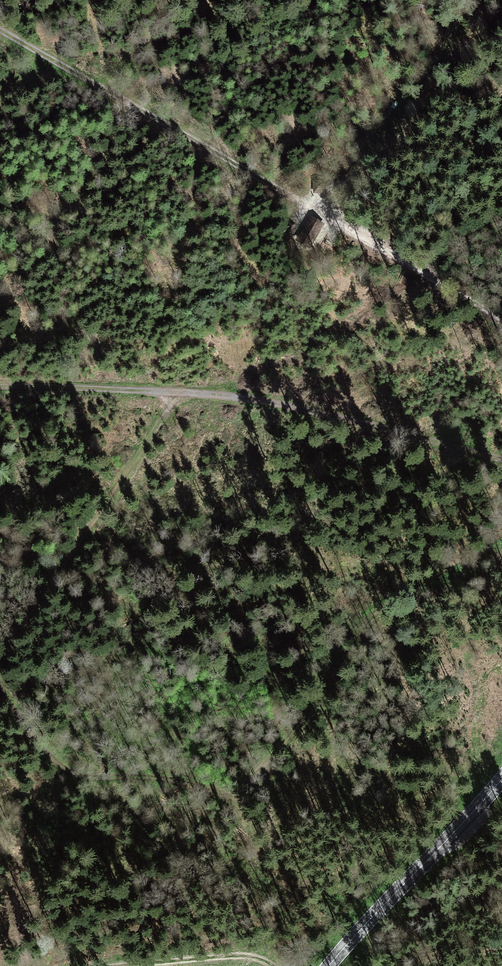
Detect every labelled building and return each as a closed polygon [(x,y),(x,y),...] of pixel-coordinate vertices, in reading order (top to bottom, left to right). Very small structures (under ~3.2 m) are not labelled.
[(313,220),(301,239),(310,245),(322,226),(313,220)] [(290,225),(281,237),(287,241),(296,229),(290,225)]
